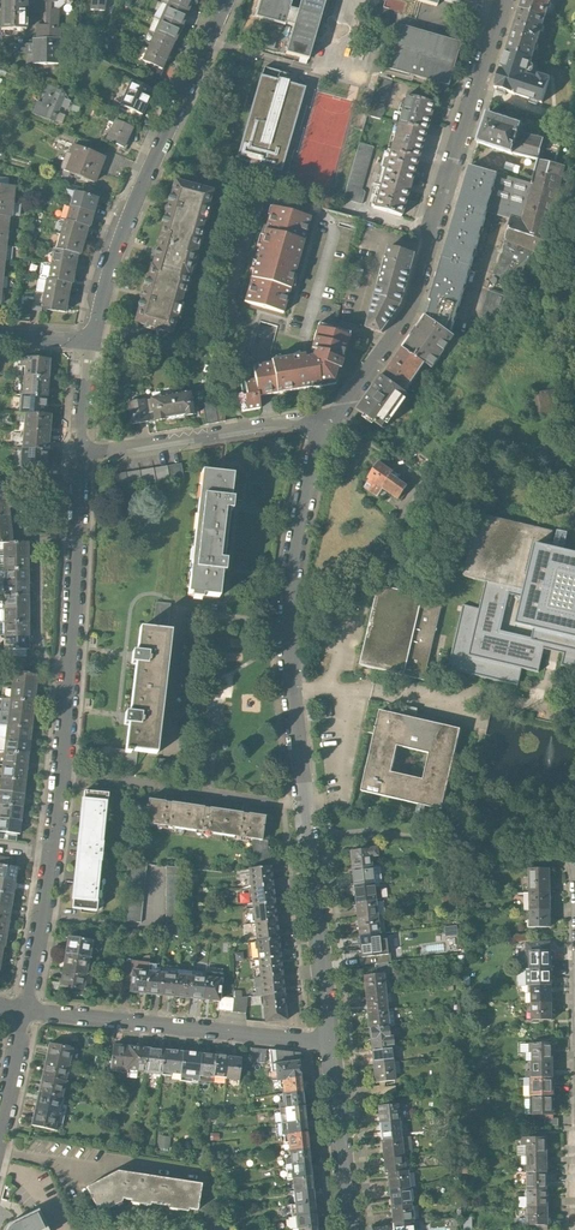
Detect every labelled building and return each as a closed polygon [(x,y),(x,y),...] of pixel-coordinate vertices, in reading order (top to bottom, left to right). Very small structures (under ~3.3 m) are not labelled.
[(29,0),(0,0),(0,30),(29,29),(29,0)] [(73,25),(73,0),(46,0),(45,25),(73,25)] [(85,10),(115,11),(115,0),(85,0),(85,10)] [(194,0),(169,0),(167,5),(188,14),(194,0)] [(298,11),(289,9),(291,3),(280,0),(262,0),(257,16),(285,24),(294,26),(286,53),(308,59),(325,0),(302,0),(298,11)] [(521,9),(545,17),(550,0),(524,0),(521,9)] [(181,28),(188,14),(167,5),(160,19),(181,28)] [(514,32),(508,51),(532,58),(545,17),(521,9),(514,32)] [(160,19),(154,32),(175,42),(181,28),(160,19)] [(460,43),(400,26),(388,69),(447,86),(460,43)] [(154,32),(148,46),(169,55),(175,42),(154,32)] [(65,36),(31,36),(30,68),(65,68),(65,36)] [(163,69),(169,55),(148,46),(142,60),(163,69)] [(532,58),(508,51),(496,88),(515,94),(542,102),(549,79),(539,75),(538,79),(526,75),(532,58)] [(262,75),(261,75),(236,160),(281,173),(306,88),(277,80),(280,72),(264,67),(262,75)] [(392,80),(378,76),(367,116),(380,119),(392,80)] [(152,92),(125,79),(114,102),(142,115),(152,92)] [(67,93),(46,85),(34,115),(55,123),(67,93)] [(406,96),(398,124),(425,132),(433,104),(406,96)] [(71,109),(78,111),(81,102),(74,99),(71,109)] [(520,134),(522,125),(487,114),(478,143),(492,148),(513,154),(520,134)] [(136,129),(107,117),(98,139),(127,151),(136,129)] [(398,124),(390,152),(417,160),(425,132),(398,124)] [(542,139),(520,134),(513,154),(538,160),(542,139)] [(374,147),(359,143),(343,199),(362,204),(365,193),(364,191),(361,190),(374,147)] [(94,182),(104,158),(75,146),(65,171),(94,182)] [(401,215),(417,160),(390,152),(374,207),(401,215)] [(531,184),(498,175),(486,211),(511,217),(505,238),(492,274),(489,279),(494,283),(502,276),(509,287),(539,260),(533,254),(536,251),(533,248),(541,252),(556,232),(552,229),(560,201),(555,200),(564,166),(538,160),(531,184)] [(463,190),(457,208),(484,217),(486,211),(498,175),(470,167),(464,186),(463,190)] [(173,178),(159,228),(201,240),(215,190),(173,178)] [(14,191),(0,189),(0,205),(12,206),(14,191)] [(72,198),(68,212),(93,220),(98,206),(72,198)] [(12,206),(0,205),(0,220),(10,222),(12,206)] [(270,206),(243,302),(284,313),(293,283),(311,218),(270,206)] [(449,234),(442,257),(470,265),(484,217),(457,208),(449,234)] [(68,212),(63,227),(88,235),(93,220),(68,212)] [(10,222),(0,220),(0,236),(8,237),(10,222)] [(63,227),(59,241),(84,249),(88,235),(63,227)] [(159,228),(147,272),(189,283),(201,240),(159,228)] [(8,237),(0,236),(0,251),(6,252),(8,237)] [(59,241),(54,254),(79,262),(84,249),(59,241)] [(366,327),(382,331),(401,304),(415,253),(389,245),(383,265),(374,294),(367,323),(366,327)] [(426,316),(448,332),(470,265),(442,257),(432,289),(429,299),(431,299),(426,316)] [(51,258),(48,273),(75,278),(78,263),(51,258)] [(174,336),(189,283),(147,272),(132,324),(174,336)] [(48,273),(45,288),(72,293),(75,278),(48,273)] [(45,288),(42,303),(69,309),(72,293),(45,288)] [(42,303),(39,318),(66,324),(69,309),(42,303)] [(403,347),(425,362),(432,367),(453,335),(448,332),(426,316),(425,315),(413,332),(403,347)] [(345,328),(319,320),(310,354),(307,354),(273,360),(263,362),(253,364),(255,377),(246,378),(242,378),(245,396),(241,396),(244,410),(262,407),(261,395),(268,394),(282,392),(338,383),(352,330),(345,328)] [(383,375),(405,391),(425,362),(403,347),(393,361),(383,375)] [(48,378),(50,360),(24,358),(23,367),(25,367),(25,376),(48,378)] [(369,395),(358,411),(383,428),(407,393),(405,391),(383,375),(369,395)] [(47,396),(48,378),(25,376),(23,394),(47,396)] [(552,414),(547,391),(529,395),(533,418),(552,414)] [(174,394),(176,412),(194,410),(192,392),(174,394)] [(45,414),(47,396),(23,394),(22,412),(45,414)] [(176,412),(174,394),(156,397),(157,408),(166,407),(166,413),(176,412)] [(157,408),(156,397),(135,399),(138,422),(159,420),(157,408)] [(208,404),(210,422),(224,421),(222,403),(208,404)] [(49,433),(50,415),(45,414),(22,412),(21,422),(26,422),(25,431),(49,433)] [(47,451),(49,433),(25,431),(24,449),(47,451)] [(46,468),(47,451),(24,449),(22,467),(46,468)] [(184,477),(182,463),(107,475),(109,488),(184,477)] [(393,474),(379,465),(369,480),(371,481),(365,489),(379,498),(384,490),(399,500),(408,488),(392,477),(393,474)] [(223,472),(200,469),(186,594),(220,598),(223,568),(231,505),(234,473),(223,472)] [(7,489),(1,489),(1,482),(0,482),(0,503),(8,503),(7,489)] [(8,503),(0,503),(0,517),(9,516),(8,503)] [(551,548),(555,531),(480,514),(465,577),(487,582),(481,609),(464,605),(449,669),(477,675),(519,685),(523,668),(540,672),(545,649),(555,652),(566,654),(563,665),(574,668),(574,554),(551,548)] [(9,516),(0,517),(0,530),(11,529),(9,516)] [(11,529),(0,530),(0,544),(3,543),(4,543),(12,543),(11,529)] [(28,556),(28,542),(12,543),(4,543),(3,543),(4,556),(28,556)] [(28,569),(28,556),(4,556),(4,570),(28,569)] [(28,583),(28,569),(4,570),(4,583),(28,583)] [(29,596),(28,583),(4,583),(4,596),(29,596)] [(443,602),(379,587),(361,666),(425,681),(434,642),(443,602)] [(29,596),(4,596),(0,596),(0,609),(29,609),(29,596)] [(154,627),(168,629),(171,603),(157,601),(154,627)] [(29,609),(0,609),(0,623),(29,623),(29,609)] [(29,623),(0,623),(0,636),(4,636),(29,636),(29,623)] [(135,665),(133,682),(164,686),(171,630),(168,629),(154,627),(140,626),(136,653),(131,652),(131,654),(130,664),(135,665)] [(29,649),(29,636),(4,636),(5,649),(29,649)] [(40,686),(41,672),(14,669),(13,683),(40,686)] [(127,727),(124,749),(137,751),(156,753),(164,686),(133,682),(129,714),(124,714),(124,715),(123,726),(127,727)] [(38,699),(40,686),(13,683),(11,696),(38,699)] [(37,713),(38,699),(11,696),(10,710),(37,713)] [(35,726),(37,713),(10,710),(8,723),(35,726)] [(381,711),(362,792),(442,810),(461,730),(409,718),(381,711)] [(34,740),(35,726),(8,723),(7,737),(34,740)] [(32,753),(34,740),(7,737),(5,750),(32,753)] [(31,767),(32,753),(5,750),(4,764),(31,767)] [(29,780),(31,767),(4,764),(2,777),(29,780)] [(28,794),(29,780),(2,777),(1,791),(28,794)] [(85,790),(81,829),(105,831),(109,792),(85,790)] [(28,794),(1,791),(0,799),(0,804),(26,807),(28,794)] [(187,803),(148,798),(145,822),(184,828),(187,803)] [(227,809),(187,803),(184,828),(223,834),(227,809)] [(26,807),(0,804),(0,818),(25,821),(26,807)] [(266,815),(227,809),(223,834),(262,839),(266,815)] [(25,821),(0,818),(0,831),(24,834),(25,821)] [(81,829),(77,868),(101,870),(105,831),(81,829)] [(256,842),(257,854),(269,853),(267,841),(256,842)] [(349,850),(351,866),(373,864),(372,856),(378,856),(377,846),(349,850)] [(270,864),(269,853),(257,854),(258,866),(270,864)] [(21,865),(0,861),(0,875),(19,878),(21,865)] [(141,923),(147,864),(133,863),(126,921),(141,923)] [(274,882),(272,864),(270,864),(258,866),(248,867),(250,885),(274,882)] [(351,866),(353,883),(375,880),(373,864),(351,866)] [(180,868),(166,866),(166,935),(181,937),(180,868)] [(77,868),(73,907),(98,910),(101,870),(77,868)] [(529,869),(530,889),(552,888),(551,868),(529,869)] [(19,878),(0,875),(0,889),(17,892),(19,878)] [(353,883),(355,902),(378,899),(375,880),(353,883)] [(276,901),(274,882),(250,885),(252,903),(276,901)] [(530,889),(530,909),(552,908),(552,888),(530,889)] [(17,892),(0,889),(0,903),(15,905),(17,892)] [(355,902),(357,918),(379,915),(378,899),(355,902)] [(278,919),(276,901),(252,903),(254,922),(278,919)] [(15,905),(0,903),(0,917),(13,919),(15,905)] [(530,909),(531,928),(553,928),(552,908),(530,909)] [(357,918),(359,933),(381,930),(379,915),(357,918)] [(13,919),(0,917),(0,931),(11,932),(13,919)] [(280,937),(278,919),(254,922),(256,940),(280,937)] [(359,933),(361,950),(383,947),(381,930),(359,933)] [(11,932),(0,931),(0,945),(8,946),(11,932)] [(92,955),(95,938),(70,934),(67,951),(92,955)] [(282,956),(280,937),(256,940),(258,958),(282,956)] [(8,946),(0,945),(0,958),(6,959),(8,946)] [(383,947),(361,950),(363,963),(374,962),(393,960),(391,946),(383,947)] [(529,950),(529,968),(552,967),(551,950),(529,950)] [(89,972),(92,955),(67,951),(64,968),(89,972)] [(284,974),(282,956),(258,958),(260,976),(284,974)] [(131,992),(146,993),(149,964),(150,957),(147,957),(145,958),(143,960),(143,963),(132,962),(131,974),(130,981),(132,981),(131,988),(131,992)] [(393,960),(374,962),(375,974),(385,973),(397,971),(396,960),(393,960)] [(146,993),(161,995),(163,974),(163,969),(156,968),(157,965),(149,964),(146,993)] [(219,1001),(220,1001),(220,997),(223,969),(207,967),(206,974),(204,999),(219,1001)] [(529,968),(530,985),(552,984),(552,967),(529,968)] [(85,989),(89,972),(64,968),(61,985),(85,989)] [(175,996),(189,998),(192,972),(178,971),(177,975),(175,996)] [(189,998),(204,999),(206,974),(192,972),(189,998)] [(130,981),(131,974),(119,973),(117,986),(131,988),(132,981),(130,981)] [(362,975),(364,993),(387,990),(385,973),(375,974),(362,975)] [(161,995),(175,996),(177,975),(163,974),(161,995)] [(286,992),(284,974),(260,976),(262,995),(286,992)] [(530,985),(530,1003),(553,1002),(552,984),(530,985)] [(364,993),(366,1011),(389,1008),(387,990),(364,993)] [(220,1001),(219,1001),(218,1010),(246,1014),(247,997),(243,998),(243,991),(235,992),(234,999),(233,999),(220,997),(220,1001)] [(289,1019),(286,992),(262,995),(265,1022),(289,1019)] [(530,1003),(531,1020),(553,1019),(553,1002),(530,1003)] [(366,1011),(368,1029),(391,1026),(389,1008),(366,1011)] [(368,1029),(371,1047),(394,1044),(391,1026),(368,1029)] [(531,1042),(532,1060),(554,1059),(554,1041),(531,1042)] [(69,1065),(73,1048),(48,1042),(44,1059),(69,1065)] [(109,1070),(125,1072),(128,1046),(111,1044),(109,1070)] [(371,1047),(373,1065),(396,1062),(394,1044),(371,1047)] [(125,1072),(142,1073),(144,1047),(128,1046),(125,1072)] [(142,1073),(158,1075),(161,1049),(144,1047),(142,1073)] [(265,1063),(266,1050),(245,1047),(243,1061),(265,1063)] [(158,1075),(175,1077),(177,1050),(161,1049),(158,1075)] [(175,1077),(191,1078),(194,1052),(177,1050),(175,1077)] [(300,1062),(299,1053),(269,1050),(272,1081),(279,1080),(300,1078),(298,1062),(300,1062)] [(191,1078),(207,1080),(210,1054),(194,1052),(191,1078)] [(207,1080),(224,1082),(226,1055),(210,1054),(207,1080)] [(224,1082),(240,1083),(243,1057),(226,1055),(224,1082)] [(66,1082),(69,1065),(44,1059),(40,1076),(66,1082)] [(532,1060),(533,1078),(555,1077),(554,1059),(532,1060)] [(373,1065),(375,1083),(398,1080),(396,1062),(373,1065)] [(62,1098),(66,1082),(40,1076),(37,1093),(62,1098)] [(533,1078),(533,1096),(556,1095),(555,1077),(533,1078)] [(301,1085),(300,1078),(279,1080),(280,1086),(283,1086),(283,1095),(303,1092),(303,1084),(301,1085)] [(305,1107),(303,1092),(283,1095),(282,1095),(283,1103),(279,1103),(280,1109),(283,1109),(305,1107)] [(58,1115),(62,1098),(37,1093),(33,1110),(58,1115)] [(533,1096),(534,1114),(556,1114),(556,1095),(533,1096)] [(378,1106),(380,1124),(400,1121),(398,1103),(378,1106)] [(307,1121),(305,1107),(283,1109),(284,1114),(281,1115),(281,1123),(307,1121)] [(55,1132),(58,1115),(33,1110),(29,1127),(55,1132)] [(307,1127),(307,1121),(281,1123),(283,1135),(306,1133),(306,1127),(307,1127)] [(380,1124),(382,1141),(402,1139),(400,1121),(380,1124)] [(310,1149),(306,1133),(283,1135),(285,1152),(310,1149)] [(171,1137),(160,1136),(160,1148),(170,1149),(171,1137)] [(527,1138),(527,1155),(548,1155),(547,1138),(527,1138)] [(382,1141),(384,1157),(405,1154),(402,1139),(382,1141)] [(312,1162),(310,1149),(285,1152),(287,1165),(312,1162)] [(384,1157),(386,1173),(407,1170),(405,1154),(384,1157)] [(527,1155),(527,1173),(548,1172),(548,1155),(527,1155)] [(314,1178),(312,1162),(287,1165),(289,1181),(314,1178)] [(386,1173),(388,1188),(409,1186),(407,1170),(386,1173)] [(118,1172),(85,1188),(99,1213),(123,1199),(118,1172)] [(161,1206),(165,1180),(118,1172),(123,1199),(161,1206)] [(527,1173),(528,1190),(548,1190),(548,1172),(527,1173)] [(315,1190),(314,1178),(289,1181),(290,1193),(315,1190)] [(199,1212),(203,1185),(165,1180),(161,1206),(199,1212)] [(388,1188),(390,1204),(411,1201),(409,1186),(388,1188)] [(317,1205),(315,1190),(290,1193),(292,1208),(317,1205)] [(528,1190),(528,1207),(549,1207),(548,1190),(528,1190)] [(390,1204),(393,1225),(413,1222),(411,1201),(390,1204)] [(318,1215),(317,1205),(292,1208),(293,1218),(318,1215)] [(528,1207),(528,1225),(549,1224),(549,1207),(528,1207)] [(37,1211),(5,1227),(8,1229),(47,1229),(37,1211)] [(318,1215),(293,1218),(295,1229),(298,1229),(320,1227),(318,1215)] [(197,1227),(198,1229),(222,1229),(227,1228),(221,1216),(197,1227)] [(394,1229),(414,1229),(413,1222),(393,1225),(394,1229)]
